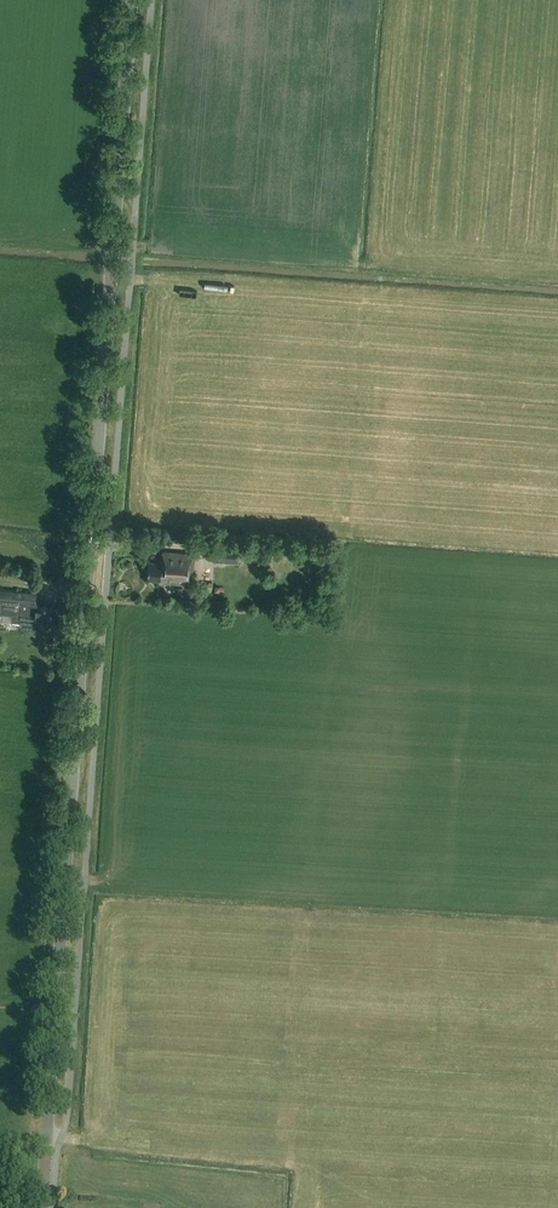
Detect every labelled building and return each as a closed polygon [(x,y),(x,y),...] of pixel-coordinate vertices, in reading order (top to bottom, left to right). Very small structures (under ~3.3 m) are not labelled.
[(163,552),(162,563),(150,562),(148,580),(161,580),(161,582),(192,585),(194,555),(163,552)] [(1,603),(0,614),(14,615),(13,622),(22,623),(22,626),(24,628),(32,629),(34,627),(34,624),(51,625),(52,607),(36,606),(37,593),(0,590),(0,603),(1,603)]
